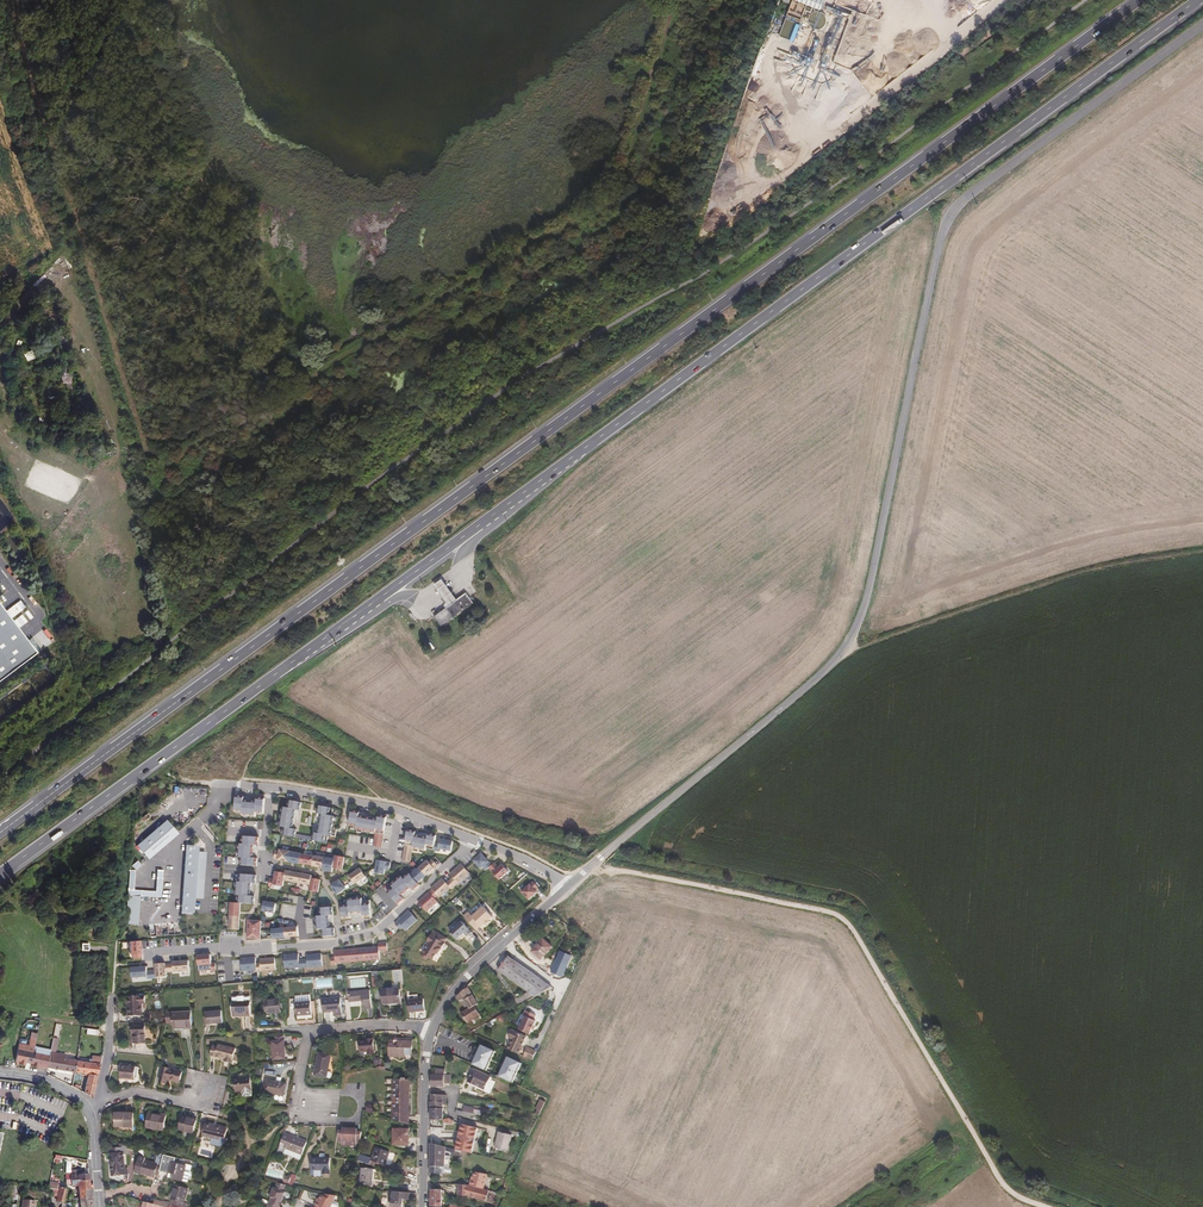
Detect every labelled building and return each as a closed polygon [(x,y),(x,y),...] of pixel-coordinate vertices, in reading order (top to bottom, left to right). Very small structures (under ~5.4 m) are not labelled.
[(27,288),(16,298),(23,305),(33,295),(27,288)] [(66,403),(79,400),(63,343),(50,347),(66,403)] [(45,646),(35,634),(29,638),(0,601),(0,680),(45,646)] [(261,812),(262,797),(255,796),(254,804),(244,803),(245,796),(244,796),(234,795),(233,810),(241,811),(240,815),(253,816),(253,812),(261,812)] [(297,811),(299,801),(298,801),(285,799),(283,809),(280,808),(276,825),(279,825),(277,834),(292,836),(294,828),(289,827),(292,810),(297,811)] [(330,806),(316,804),(314,813),(319,814),(316,831),(311,830),(309,839),(324,842),(326,833),(328,834),(331,817),(328,816),(330,806)] [(358,811),(350,810),(348,823),(355,825),(354,830),(373,833),(372,838),(371,844),(380,846),(386,816),(375,814),(374,819),(357,816),(358,811)] [(166,821),(135,847),(147,862),(178,836),(166,821)] [(413,829),(405,828),(400,859),(408,860),(411,846),(425,849),(425,845),(432,846),(434,834),(427,832),(426,837),(412,834),(413,829)] [(256,843),(257,836),(241,836),(240,843),(236,843),(235,855),(239,856),(239,864),(254,864),(254,854),(247,853),(248,843),(256,843)] [(442,838),(437,837),(436,845),(447,848),(449,839),(442,838)] [(194,845),(185,845),(180,912),(191,913),(192,896),(197,896),(198,896),(198,895),(199,895),(200,883),(201,883),(204,852),(193,851),(194,845)] [(289,849),(278,847),(275,859),(280,860),(286,861),(287,860),(288,850),(289,849)] [(299,852),(288,850),(287,860),(291,861),(298,862),(299,854),(299,852)] [(480,852),(472,858),(482,870),(490,863),(483,855),(480,852)] [(312,856),(299,854),(298,862),(303,863),(310,865),(312,856)] [(343,855),(333,854),(332,859),(331,867),(337,868),(341,869),(343,855)] [(315,866),(321,867),(323,857),(312,855),(312,856),(310,865),(315,866)] [(332,859),(323,857),(321,867),(321,869),(325,870),(330,871),(331,867),(332,859)] [(490,863),(487,866),(498,878),(507,870),(495,857),(490,863)] [(389,861),(375,858),(373,869),(384,871),(385,867),(388,867),(389,861)] [(138,860),(132,865),(135,869),(141,864),(138,860)] [(426,861),(419,867),(425,873),(430,868),(432,867),(426,861)] [(452,868),(448,872),(455,880),(466,870),(459,862),(452,868)] [(351,872),(347,874),(352,883),(364,876),(358,867),(351,872)] [(419,867),(410,875),(416,881),(420,878),(425,873),(419,867)] [(135,869),(129,869),(127,894),(160,896),(162,869),(157,869),(155,890),(134,888),(135,869)] [(277,871),(273,870),(271,882),(281,884),(282,879),(283,872),(277,871)] [(289,871),(283,870),(283,872),(282,879),(294,881),(296,872),(289,871)] [(413,889),(418,884),(416,881),(410,875),(407,871),(401,876),(399,873),(390,881),(393,883),(389,887),(400,899),(405,895),(400,889),(407,883),(413,889)] [(301,873),(296,872),(294,881),(308,884),(309,877),(310,874),(301,873)] [(253,881),(254,874),(238,873),(237,881),(233,881),(232,893),(236,893),(236,901),(251,902),(252,891),(245,891),(245,881),(253,881)] [(448,885),(440,876),(435,881),(429,886),(437,895),(448,885)] [(312,877),(309,877),(308,884),(307,888),(317,889),(319,878),(312,877)] [(337,879),(329,884),(334,893),(343,887),(337,879)] [(537,889),(529,881),(519,890),(527,898),(537,889)] [(418,899),(418,900),(426,909),(436,900),(427,891),(418,899)] [(357,916),(364,915),(364,912),(363,903),(363,899),(355,899),(355,895),(344,896),(344,900),(339,901),(341,917),(347,916),(347,909),(356,908),(357,916)] [(273,902),(262,900),(260,909),(272,911),(273,902)] [(236,901),(228,901),(227,915),(238,916),(238,909),(239,902),(236,901)] [(468,911),(463,915),(476,929),(480,925),(481,926),(485,922),(486,921),(488,919),(492,916),(483,905),(472,915),(468,911)] [(399,916),(398,917),(406,927),(416,919),(407,909),(399,916)] [(332,918),(331,911),(327,911),(319,912),(314,912),(314,919),(310,920),(311,931),(315,931),(315,936),(332,935),(332,928),(324,928),(324,919),(332,918)] [(238,916),(227,915),(226,928),(237,929),(237,922),(238,916)] [(258,920),(247,919),(246,925),(246,928),(257,929),(258,920)] [(462,921),(450,931),(457,939),(464,933),(467,936),(471,931),(462,921)] [(295,925),(282,926),(283,936),(290,936),(296,935),(295,925)] [(282,926),(269,928),(270,938),(277,937),(283,936),(282,926)] [(257,929),(246,928),(246,932),(246,937),(257,938),(257,929)] [(422,952),(421,954),(421,956),(424,958),(426,957),(427,955),(432,958),(436,951),(437,952),(440,948),(444,942),(443,942),(446,937),(433,929),(426,939),(429,941),(422,952)] [(554,943),(545,937),(535,950),(543,956),(554,943)] [(137,940),(127,941),(128,954),(139,953),(137,940)] [(377,946),(377,950),(386,949),(385,941),(376,942),(377,946)] [(370,946),(362,947),(363,959),(378,958),(377,950),(377,946),(370,946)] [(354,948),(347,948),(348,961),(363,959),(362,947),(354,948)] [(337,949),(332,949),(333,962),(348,961),(347,948),(337,949)] [(310,950),(305,951),(305,955),(301,956),(301,959),(302,963),(320,962),(319,950),(310,950)] [(561,951),(550,974),(554,977),(555,974),(562,977),(571,956),(561,951)] [(287,954),(282,954),(283,966),(297,965),(297,967),(302,967),(301,959),(297,959),(296,953),(287,954)] [(539,998),(555,988),(516,958),(513,955),(502,968),(527,988),(521,997),(525,1003),(538,996),(539,998)] [(246,957),(239,958),(240,970),(255,969),(254,957),(246,957)] [(271,957),(257,958),(258,969),(272,967),(271,957)] [(209,959),(196,960),(197,971),(210,970),(209,959)] [(158,963),(153,964),(154,976),(165,974),(164,962),(158,963)] [(185,963),(171,964),(172,975),(186,973),(185,963)] [(137,967),(129,967),(130,979),(147,977),(146,966),(137,967)] [(400,1000),(398,987),(380,988),(382,1001),(400,1000)] [(309,1008),(307,989),(292,990),(294,1009),(309,1008)] [(370,1004),(368,989),(347,990),(348,999),(361,998),(362,1005),(370,1004)] [(459,998),(459,999),(460,1001),(463,1000),(469,1012),(466,1014),(459,1016),(463,1025),(469,1023),(481,1019),(477,1010),(479,1009),(469,992),(466,990),(459,998)] [(142,1001),(141,995),(125,996),(125,1014),(138,1014),(139,1002),(142,1001)] [(340,1012),(338,995),(321,996),(322,1009),(332,1009),(333,1013),(340,1012)] [(425,1009),(423,998),(409,1000),(411,1010),(425,1009)] [(279,1011),(278,999),(262,1000),(263,1012),(279,1011)] [(230,1000),(229,1000),(230,1015),(248,1015),(247,1000),(230,1000)] [(463,1000),(460,1001),(466,1014),(469,1012),(463,1000)] [(496,1014),(500,1019),(509,1014),(506,1008),(496,1014)] [(219,1021),(218,1010),(203,1010),(203,1022),(219,1021)] [(162,1013),(163,1021),(171,1021),(171,1027),(183,1027),(184,1028),(190,1028),(189,1012),(162,1013)] [(527,1018),(520,1032),(530,1037),(533,1032),(535,1029),(537,1024),(536,1023),(538,1018),(528,1013),(525,1018),(527,1018)] [(481,1019),(469,1023),(472,1027),(482,1023),(481,1019)] [(141,1043),(141,1027),(129,1028),(128,1035),(126,1035),(127,1043),(141,1043)] [(509,1051),(519,1055),(522,1051),(521,1050),(522,1047),(526,1039),(512,1032),(509,1039),(512,1040),(509,1046),(511,1047),(509,1051)] [(283,1058),(281,1038),(280,1039),(279,1035),(272,1036),(272,1040),(269,1040),(271,1059),(283,1058)] [(375,1050),(376,1035),(369,1035),(369,1038),(362,1038),(361,1046),(369,1046),(369,1049),(375,1050)] [(410,1055),(411,1039),(397,1037),(397,1039),(389,1037),(388,1053),(410,1055)] [(46,1069),(73,1074),(85,1076),(81,1094),(89,1097),(97,1066),(86,1064),(63,1060),(63,1058),(53,1056),(56,1041),(51,1040),(49,1051),(42,1050),(41,1057),(32,1054),(17,1051),(15,1050),(13,1061),(30,1065),(30,1067),(36,1069),(36,1070),(45,1072),(46,1069)] [(230,1061),(233,1046),(210,1041),(208,1052),(213,1053),(213,1055),(222,1057),(221,1059),(230,1061)] [(41,1057),(42,1050),(33,1048),(18,1045),(17,1051),(32,1054),(41,1057)] [(495,1051),(481,1045),(473,1064),(486,1070),(495,1051)] [(533,1062),(537,1053),(529,1049),(525,1058),(533,1062)] [(325,1076),(329,1053),(317,1050),(313,1073),(325,1076)] [(97,1065),(99,1057),(87,1055),(86,1064),(97,1066),(97,1065)] [(521,1063),(507,1057),(499,1076),(512,1082),(521,1063)] [(136,1074),(136,1066),(119,1066),(118,1077),(132,1078),(132,1074),(136,1074)] [(446,1072),(446,1067),(440,1066),(438,1066),(438,1073),(432,1073),(433,1084),(447,1084),(447,1081),(446,1072)] [(178,1079),(180,1070),(161,1067),(158,1080),(165,1082),(166,1077),(178,1079)] [(249,1094),(248,1075),(236,1075),(235,1073),(231,1074),(232,1081),(233,1081),(234,1088),(238,1088),(239,1094),(249,1094)] [(484,1088),(487,1081),(471,1073),(469,1077),(468,1080),(484,1088)] [(283,1094),(284,1082),(266,1080),(263,1092),(273,1094),(274,1093),(283,1094)] [(395,1080),(392,1122),(408,1125),(411,1082),(395,1080)] [(433,1123),(445,1123),(445,1117),(445,1104),(444,1104),(444,1101),(447,1101),(448,1092),(433,1090),(433,1101),(433,1116),(433,1123)] [(537,1119),(543,1107),(537,1104),(533,1113),(534,1113),(533,1118),(537,1119)] [(460,1113),(459,1114),(475,1119),(477,1109),(468,1106),(466,1112),(461,1110),(460,1113)] [(133,1124),(133,1110),(116,1109),(116,1122),(133,1124)] [(163,1126),(165,1112),(160,1111),(159,1113),(149,1111),(147,1123),(163,1126)] [(193,1130),(195,1118),(182,1114),(179,1127),(193,1130)] [(224,1136),(226,1127),(205,1121),(202,1132),(219,1138),(220,1135),(224,1136)] [(479,1128),(469,1125),(466,1137),(475,1139),(479,1128)] [(341,1129),(337,1129),(336,1137),(341,1138),(341,1142),(355,1142),(356,1138),(360,1138),(360,1130),(356,1129),(356,1126),(341,1126),(341,1129)] [(392,1143),(407,1144),(408,1130),(393,1129),(392,1143)] [(529,1138),(532,1132),(525,1130),(523,1136),(529,1138)] [(298,1158),(305,1140),(284,1132),(277,1152),(282,1155),(283,1153),(298,1158)] [(494,1149),(507,1152),(510,1136),(499,1133),(494,1149)] [(431,1155),(429,1166),(429,1170),(440,1171),(441,1167),(446,1168),(446,1164),(451,1165),(451,1157),(447,1156),(447,1151),(450,1153),(457,1155),(457,1152),(453,1151),(447,1149),(444,1148),(441,1147),(437,1145),(437,1143),(436,1136),(432,1135),(432,1144),(431,1155)] [(463,1154),(460,1153),(461,1147),(449,1143),(442,1141),(441,1145),(437,1143),(437,1145),(441,1147),(444,1148),(447,1149),(453,1151),(457,1152),(457,1155),(462,1157),(463,1154)] [(125,1146),(118,1145),(119,1150),(110,1151),(110,1156),(109,1157),(111,1176),(127,1175),(126,1170),(124,1170),(122,1156),(125,1155),(125,1146)] [(358,1159),(357,1165),(371,1168),(372,1163),(382,1165),(384,1152),(370,1149),(367,1162),(365,1162),(365,1160),(358,1159)] [(163,1161),(164,1155),(161,1155),(159,1154),(156,1166),(157,1166),(157,1168),(145,1165),(145,1162),(138,1160),(135,1175),(153,1180),(154,1178),(158,1179),(159,1175),(169,1178),(169,1177),(172,1178),(171,1182),(180,1185),(182,1177),(184,1171),(166,1166),(167,1162),(163,1161)] [(327,1173),(327,1157),(310,1157),(310,1175),(321,1176),(321,1173),(327,1173)] [(461,1169),(471,1172),(474,1162),(464,1159),(461,1169)] [(509,1171),(495,1167),(494,1173),(507,1177),(509,1171)] [(89,1176),(89,1174),(81,1174),(80,1169),(72,1170),(72,1174),(65,1175),(65,1180),(67,1180),(67,1183),(70,1183),(70,1185),(81,1184),(80,1181),(90,1181),(89,1176)] [(357,1186),(370,1187),(371,1172),(361,1171),(360,1180),(357,1179),(357,1186)] [(475,1180),(474,1179),(471,1187),(456,1185),(455,1195),(470,1198),(489,1204),(492,1195),(485,1192),(489,1179),(477,1176),(475,1180)] [(90,1184),(90,1181),(80,1181),(81,1184),(82,1190),(91,1190),(90,1184)] [(63,1192),(50,1188),(49,1191),(49,1193),(56,1194),(56,1198),(63,1199),(63,1192)] [(270,1193),(268,1192),(265,1202),(267,1203),(265,1206),(279,1206),(281,1206),(282,1206),(284,1203),(283,1201),(279,1200),(280,1196),(278,1196),(280,1191),(271,1188),(270,1193)] [(479,1206),(465,1202),(438,1200),(438,1188),(427,1188),(427,1205),(438,1205),(438,1206),(479,1206)] [(66,1206),(70,1206),(70,1204),(71,1189),(63,1189),(63,1192),(63,1199),(62,1206),(66,1206)] [(91,1193),(91,1190),(82,1190),(83,1199),(92,1198),(91,1193)] [(187,1194),(174,1190),(171,1204),(172,1204),(172,1206),(183,1206),(187,1194)] [(321,1194),(319,1200),(329,1203),(331,1198),(321,1194)] [(389,1194),(386,1206),(398,1206),(399,1201),(405,1202),(406,1196),(389,1194)] [(496,1206),(499,1198),(492,1195),(489,1204),(496,1206)] [(92,1198),(83,1199),(85,1206),(93,1206),(92,1198)] [(316,1200),(315,1202),(313,1206),(311,1205),(310,1206),(328,1206),(329,1204),(329,1203),(319,1200),(316,1199),(316,1200)]
